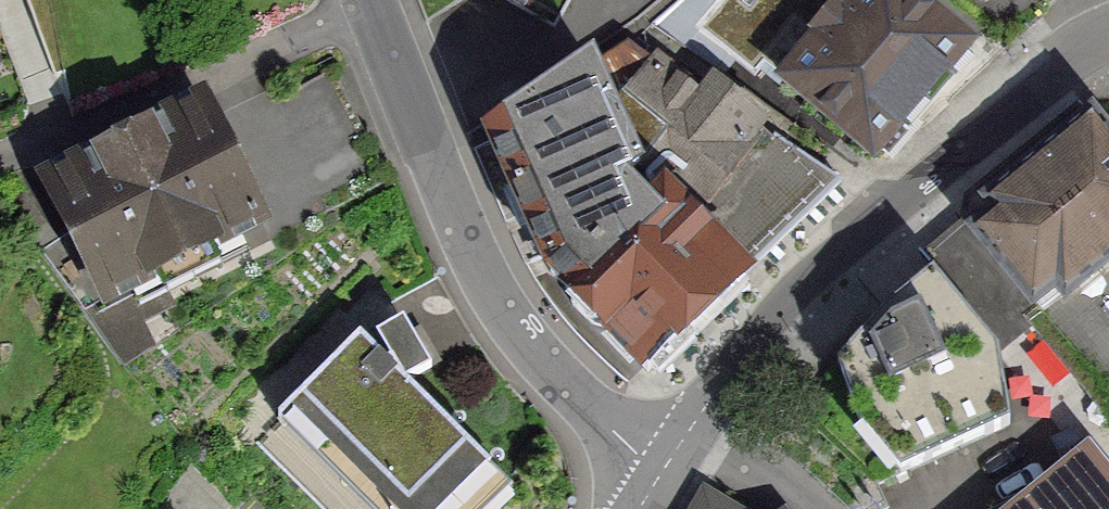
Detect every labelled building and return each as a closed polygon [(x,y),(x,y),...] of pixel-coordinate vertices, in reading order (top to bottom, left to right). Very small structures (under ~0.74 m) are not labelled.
[(781,78),(873,156),(969,44),(917,0),(848,0),(781,78)] [(14,75),(0,10),(0,81),(14,75)] [(628,46),(487,141),(550,270),(643,366),(835,181),(775,139),(711,81),(700,95),(628,46)] [(239,104),(63,176),(114,299),(289,227),(239,104)] [(1102,119),(962,218),(1015,281),(1104,382),(1108,378),(1108,126),(1102,119)] [(999,349),(917,256),(844,341),(845,435),(881,480),(1010,427),(999,349)] [(284,420),(373,508),(486,508),(508,487),(363,342),(284,420)] [(1091,445),(987,508),(1108,508),(1108,467),(1091,445)] [(700,488),(688,508),(738,508),(700,488)]
